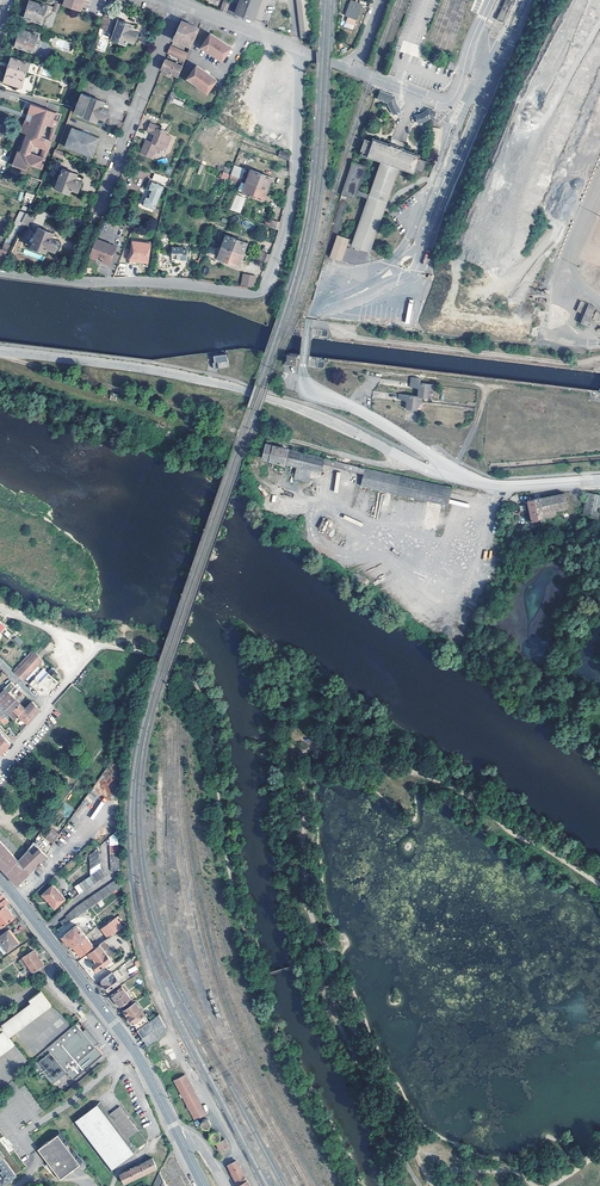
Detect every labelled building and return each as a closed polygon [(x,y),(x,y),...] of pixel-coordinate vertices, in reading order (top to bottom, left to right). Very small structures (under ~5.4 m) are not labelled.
[(65,5),(65,6),(83,12),(87,0),(67,0),(65,5)] [(118,0),(110,0),(108,6),(115,9),(119,10),(122,2),(118,0)] [(235,15),(253,21),(254,19),(261,0),(240,0),(235,15)] [(307,0),(296,0),(300,39),(301,38),(311,37),(307,0)] [(363,4),(352,0),(345,21),(356,25),(363,4)] [(512,2),(507,0),(505,0),(497,19),(504,22),(512,2)] [(49,6),(32,1),(26,18),(43,24),(49,6)] [(230,3),(225,1),(222,10),(227,12),(230,3)] [(115,9),(108,6),(105,15),(104,19),(104,20),(109,22),(110,20),(111,20),(115,9)] [(111,20),(110,20),(109,22),(104,20),(101,28),(106,30),(113,32),(117,22),(111,20)] [(134,26),(121,20),(113,39),(127,45),(129,41),(135,43),(139,33),(133,31),(134,26)] [(199,28),(182,20),(178,29),(174,38),(190,46),(199,28)] [(39,35),(23,29),(17,46),(34,52),(36,45),(39,35)] [(221,40),(211,34),(202,48),(222,61),(231,47),(221,40)] [(188,53),(171,45),(168,52),(169,53),(180,57),(179,61),(184,63),(188,53)] [(30,63),(13,58),(5,82),(22,88),(30,63)] [(182,66),(166,59),(164,63),(161,69),(177,76),(182,66)] [(457,63),(450,62),(448,69),(455,71),(457,63)] [(206,72),(197,66),(187,79),(207,94),(217,80),(206,72)] [(94,79),(85,75),(81,85),(90,88),(94,79)] [(170,96),(173,98),(183,102),(185,98),(172,92),(170,96)] [(105,102),(83,94),(76,113),(98,122),(100,117),(106,119),(110,110),(104,107),(105,102)] [(396,99),(390,97),(387,104),(390,105),(395,113),(402,108),(396,99)] [(183,102),(173,98),(171,102),(181,107),(183,102)] [(58,134),(56,134),(61,120),(56,118),(58,112),(33,103),(29,112),(37,115),(34,122),(27,120),(22,132),(29,135),(23,152),(19,151),(14,165),(27,169),(29,163),(44,169),(54,140),(55,141),(58,134)] [(434,113),(426,110),(418,113),(420,121),(428,118),(432,119),(434,113)] [(29,112),(27,120),(34,122),(37,115),(29,112)] [(159,126),(151,122),(148,130),(156,133),(154,138),(150,137),(149,140),(146,139),(141,152),(152,157),(155,151),(157,151),(157,149),(160,150),(166,148),(171,136),(166,134),(167,131),(162,129),(162,130),(158,128),(159,126)] [(101,138),(73,128),(66,147),(94,157),(101,138)] [(387,145),(408,152),(410,146),(389,138),(387,145)] [(408,152),(387,145),(373,140),(372,143),(368,153),(367,158),(380,163),(400,169),(414,174),(416,169),(419,160),(420,157),(408,152)] [(362,151),(368,153),(372,143),(366,141),(362,151)] [(66,153),(58,150),(55,156),(64,159),(66,153)] [(290,154),(282,151),(280,156),(290,160),(290,154)] [(166,157),(157,160),(159,165),(168,162),(166,157)] [(419,160),(416,169),(424,172),(427,162),(419,160)] [(355,199),(357,194),(358,191),(366,168),(352,163),(341,194),(355,199)] [(371,253),(400,169),(380,163),(369,195),(368,197),(352,244),(351,246),(371,253)] [(235,165),(232,175),(238,177),(243,179),(246,170),(235,165)] [(78,174),(64,169),(57,188),(71,193),(73,189),(79,191),(83,181),(77,179),(78,174)] [(248,181),(268,188),(273,177),(252,169),(248,181)] [(223,171),(220,178),(227,180),(229,174),(223,171)] [(172,179),(156,173),(149,189),(152,191),(149,197),(147,196),(143,204),(155,209),(165,185),(170,187),(172,179)] [(264,199),(268,188),(248,181),(244,192),(264,199)] [(26,192),(24,201),(32,203),(34,195),(26,192)] [(246,198),(237,195),(232,208),(241,211),(246,198)] [(27,214),(21,211),(17,220),(8,237),(14,239),(23,222),(27,214)] [(35,216),(27,213),(27,214),(23,222),(31,226),(35,216)] [(281,222),(276,220),(272,227),(279,230),(281,222)] [(54,233),(40,227),(33,246),(47,252),(49,247),(57,250),(60,241),(53,238),(54,233)] [(227,235),(223,247),(244,254),(248,243),(227,235)] [(347,245),(348,242),(349,239),(338,235),(331,257),(341,261),(347,245)] [(119,246),(98,239),(92,255),(99,258),(100,257),(101,257),(101,256),(103,257),(105,257),(104,258),(105,259),(105,260),(113,262),(119,246)] [(152,243),(133,241),(132,250),(132,252),(132,253),(131,261),(149,263),(152,243)] [(184,247),(173,247),(173,262),(176,262),(176,264),(182,264),(182,259),(188,259),(188,249),(184,249),(184,247)] [(244,254),(223,247),(219,257),(240,265),(244,254)] [(0,248),(0,267),(1,267),(9,251),(4,249),(0,248)] [(271,254),(266,252),(263,261),(267,263),(271,254)] [(256,276),(244,274),(242,285),(255,287),(256,276)] [(595,306),(587,303),(579,322),(587,325),(595,306)] [(227,356),(214,357),(214,363),(213,363),(214,369),(228,368),(227,356)] [(420,379),(411,378),(410,387),(419,388),(418,397),(422,397),(429,398),(430,391),(434,391),(434,385),(420,384),(420,379)] [(118,394),(111,393),(110,400),(116,402),(118,394)] [(422,397),(418,397),(399,394),(399,399),(407,400),(406,409),(421,410),(422,397)] [(262,458),(284,464),(287,449),(266,444),(262,458)] [(363,473),(364,468),(365,467),(334,460),(334,457),(326,455),(326,458),(287,449),(284,464),(296,467),(294,478),(308,482),(311,470),(320,472),(323,463),(363,473)] [(452,487),(364,468),(363,473),(360,485),(447,505),(452,487)] [(599,492),(584,489),(580,511),(587,512),(587,514),(593,515),(595,515),(599,492)] [(561,490),(537,494),(541,515),(553,513),(552,506),(564,505),(561,490)] [(541,515),(537,494),(523,496),(528,518),(541,515)] [(319,530),(330,532),(332,521),(322,519),(319,530)] [(21,634),(16,630),(13,633),(20,639),(22,637),(20,636),(21,634)] [(43,660),(35,652),(16,672),(24,681),(25,679),(43,660)] [(52,674),(50,672),(40,682),(36,677),(30,684),(41,694),(47,694),(58,682),(54,678),(54,677),(52,675),(52,674)] [(0,702),(7,709),(16,700),(9,693),(15,687),(11,683),(0,694),(0,702)] [(20,704),(16,700),(7,709),(11,713),(14,710),(20,704)] [(5,716),(9,713),(13,719),(12,720),(13,722),(19,715),(14,710),(11,713),(7,709),(0,702),(0,712),(4,717),(5,716)] [(32,702),(25,709),(33,717),(39,710),(32,702)] [(20,704),(14,710),(19,715),(25,709),(20,704)] [(25,709),(19,715),(27,724),(33,717),(25,709)] [(1,719),(5,724),(7,723),(9,721),(5,716),(4,717),(0,712),(0,720),(1,719)] [(1,754),(10,743),(0,733),(0,754),(1,754)] [(59,833),(52,828),(46,837),(53,843),(59,833)] [(109,839),(109,846),(118,846),(118,837),(118,831),(109,839)] [(6,873),(20,860),(18,858),(17,859),(1,843),(0,844),(0,854),(0,866),(6,873)] [(46,856),(34,843),(29,851),(39,862),(46,856)] [(90,857),(90,861),(99,855),(99,848),(90,857)] [(20,860),(6,873),(11,879),(17,885),(30,872),(33,870),(37,865),(40,863),(40,862),(39,862),(29,851),(20,860)] [(90,866),(100,860),(99,855),(90,861),(90,866)] [(100,866),(100,860),(90,866),(91,871),(100,866)] [(96,873),(100,870),(100,866),(91,871),(91,876),(93,875),(96,873)] [(98,875),(101,880),(105,878),(100,870),(96,873),(98,875)] [(101,880),(98,875),(96,873),(93,875),(95,878),(98,883),(101,880)] [(91,876),(89,877),(92,881),(94,885),(98,883),(95,878),(93,875),(91,876)] [(94,885),(92,881),(89,877),(85,879),(88,884),(90,888),(94,885)] [(113,882),(117,889),(122,887),(120,877),(113,882)] [(82,882),(85,887),(87,890),(90,888),(88,884),(85,879),(82,882)] [(87,890),(85,887),(82,882),(78,884),(82,890),(83,892),(87,890)] [(113,882),(109,884),(114,892),(117,889),(113,882)] [(80,895),(83,892),(82,890),(78,884),(74,886),(79,893),(80,895)] [(109,884),(106,887),(110,894),(114,892),(109,884)] [(42,895),(54,908),(65,898),(52,885),(42,895)] [(106,887),(102,890),(106,897),(110,894),(106,887)] [(98,892),(103,899),(106,897),(102,890),(98,892)] [(91,896),(96,904),(99,901),(95,894),(91,896)] [(92,906),(96,904),(91,896),(88,899),(92,906)] [(5,905),(9,902),(6,898),(0,903),(0,909),(5,905)] [(84,901),(88,909),(92,906),(88,899),(84,901)] [(84,901),(80,904),(85,911),(88,909),(84,901)] [(85,911),(80,904),(76,906),(76,907),(81,914),(85,911)] [(5,905),(0,909),(0,925),(2,927),(14,917),(5,905)] [(69,921),(67,917),(60,922),(63,926),(69,921)] [(102,929),(108,938),(123,927),(116,918),(102,929)] [(71,948),(73,947),(85,936),(76,925),(62,937),(71,948)] [(65,928),(63,926),(55,931),(57,934),(65,928)] [(16,939),(9,930),(7,932),(13,940),(16,939)] [(7,932),(0,937),(0,942),(8,952),(19,944),(16,939),(13,940),(7,932)] [(93,945),(85,936),(73,947),(81,956),(93,945)] [(111,960),(99,945),(88,953),(89,954),(89,956),(91,959),(92,958),(95,962),(92,965),(93,966),(92,966),(92,968),(94,970),(96,971),(97,971),(111,960)] [(33,973),(40,968),(44,965),(33,951),(23,958),(33,973)] [(136,966),(127,970),(130,974),(138,970),(136,966)] [(43,974),(40,968),(33,973),(37,979),(43,974)] [(119,982),(112,973),(101,981),(104,984),(103,985),(108,991),(108,990),(111,994),(121,986),(120,984),(116,986),(116,985),(119,982)] [(125,1008),(133,1002),(122,988),(112,995),(120,1006),(122,1005),(125,1008)] [(49,1003),(41,992),(29,1000),(31,1003),(32,1002),(34,1005),(39,1001),(44,1007),(49,1003)] [(44,1007),(39,1001),(34,1005),(32,1002),(31,1003),(22,1010),(29,1019),(12,1031),(15,1034),(51,1006),(49,1003),(44,1007)] [(138,1030),(149,1022),(135,1003),(124,1011),(128,1017),(138,1030)] [(22,1010),(0,1026),(4,1031),(0,1034),(0,1043),(2,1041),(7,1047),(13,1043),(10,1038),(15,1034),(12,1031),(29,1019),(22,1010)] [(72,1017),(76,1022),(81,1018),(77,1013),(72,1017)] [(149,1022),(138,1030),(137,1031),(147,1046),(163,1034),(165,1027),(158,1015),(149,1022)] [(82,1031),(75,1023),(73,1026),(32,1061),(52,1084),(67,1071),(74,1079),(102,1054),(94,1045),(91,1041),(94,1039),(89,1034),(86,1036),(82,1031)] [(82,1031),(86,1036),(89,1034),(94,1039),(91,1041),(94,1045),(99,1041),(86,1027),(82,1031)] [(158,1050),(168,1044),(165,1039),(155,1044),(158,1050)] [(2,1041),(0,1043),(0,1056),(14,1045),(13,1043),(7,1047),(2,1041)] [(204,1114),(185,1076),(174,1081),(193,1120),(204,1114)] [(111,1113),(102,1101),(73,1122),(109,1170),(137,1150),(129,1138),(139,1130),(122,1106),(111,1113)] [(207,1120),(205,1120),(203,1120),(202,1121),(200,1122),(200,1124),(200,1125),(200,1127),(201,1129),(203,1130),(204,1130),(206,1130),(208,1129),(209,1128),(210,1126),(210,1125),(210,1123),(208,1121),(207,1120)] [(81,1163),(59,1133),(40,1149),(48,1159),(49,1158),(55,1166),(54,1167),(62,1178),(81,1163)] [(216,1134),(215,1133),(213,1134),(211,1134),(210,1136),(209,1137),(209,1139),(209,1141),(210,1142),(212,1143),(214,1144),(216,1144),(217,1143),(219,1142),(219,1140),(219,1138),(219,1136),(218,1135),(216,1134)] [(228,1146),(224,1140),(216,1144),(219,1151),(228,1146)] [(0,1152),(0,1184),(2,1185),(17,1174),(0,1152)] [(157,1167),(152,1158),(119,1175),(124,1184),(157,1167)] [(227,1166),(238,1185),(246,1181),(236,1161),(227,1166)] [(159,1173),(153,1185),(166,1185),(159,1173)]
